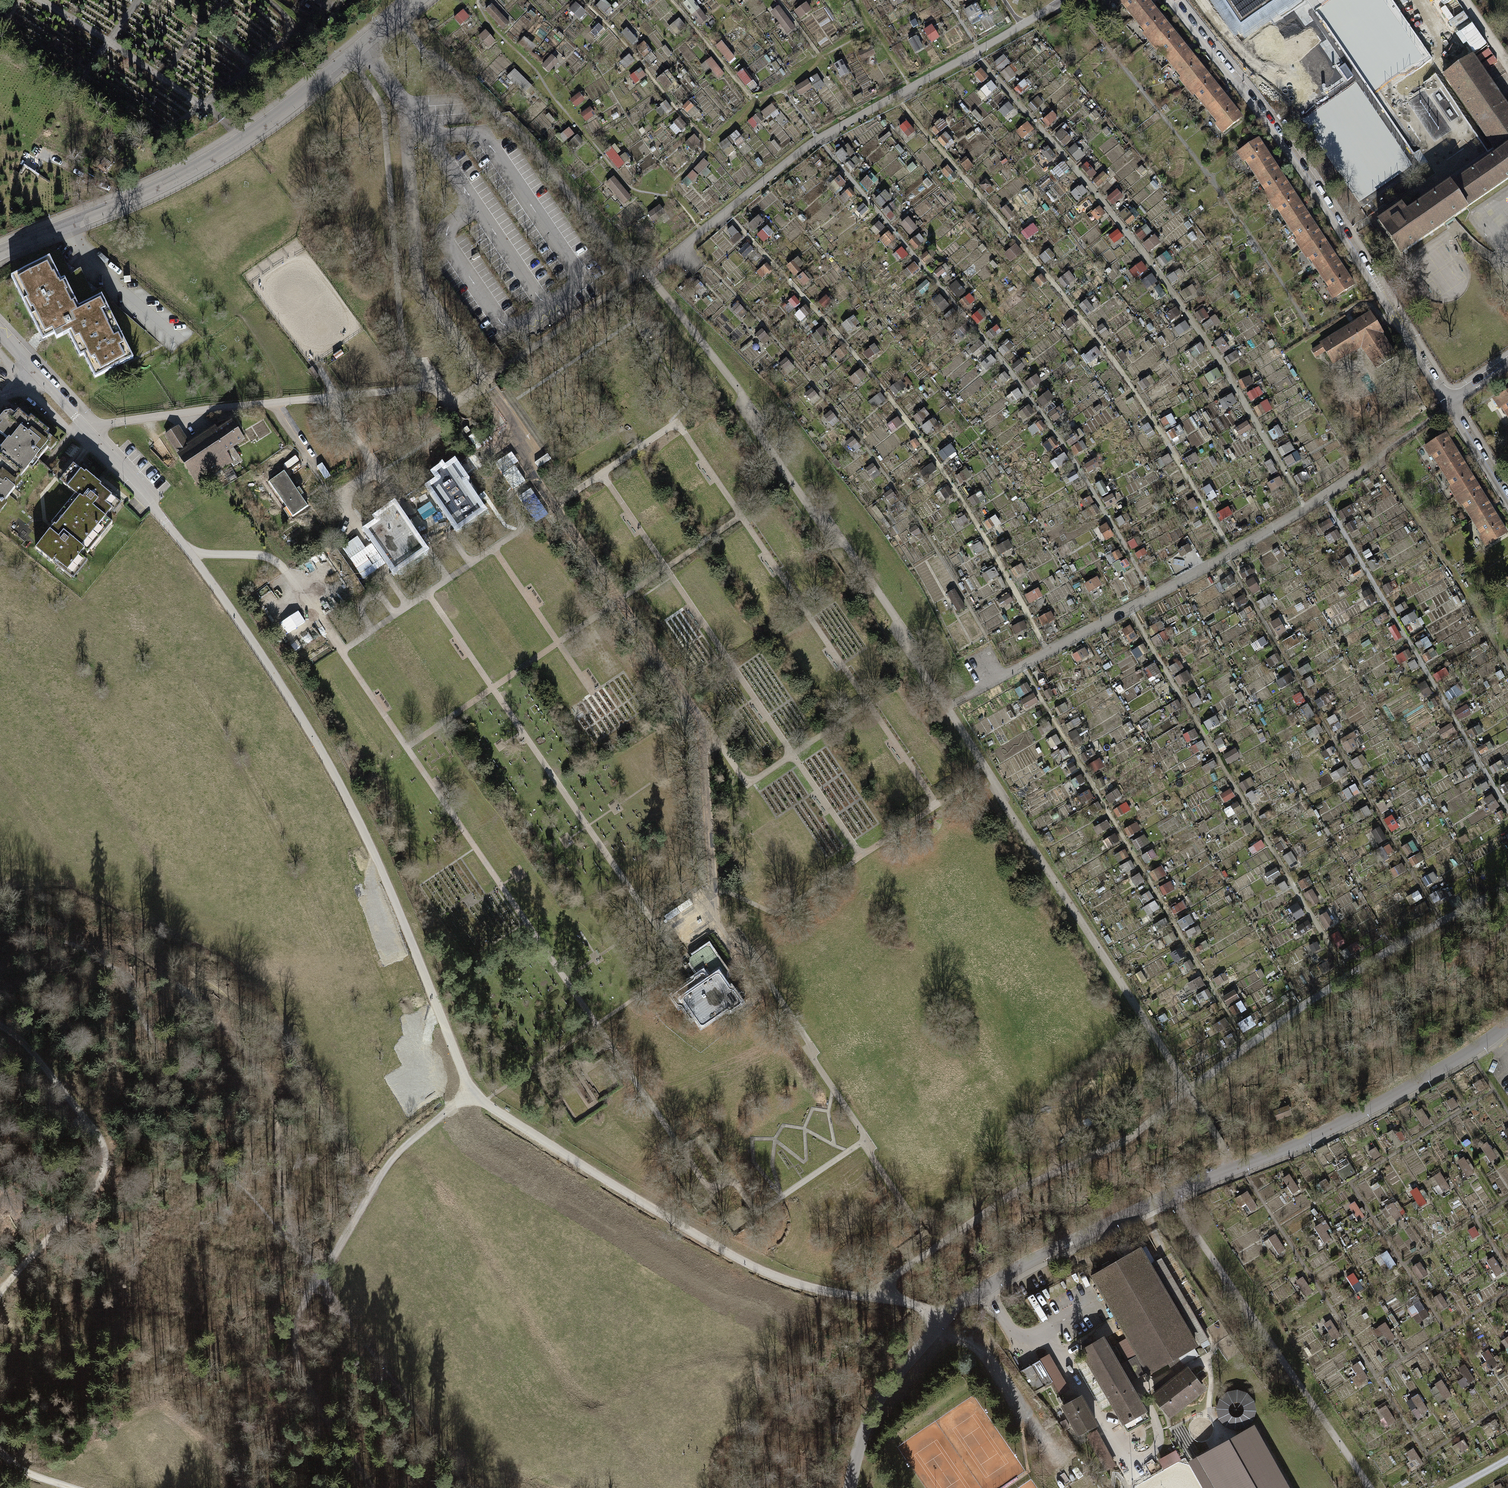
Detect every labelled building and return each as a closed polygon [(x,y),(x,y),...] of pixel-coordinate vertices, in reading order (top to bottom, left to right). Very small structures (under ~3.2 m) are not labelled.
[(328,11),(335,0),(311,0),(328,11)] [(596,6),(603,13),(610,5),(604,0),(601,0),(596,6)] [(707,18),(692,0),(689,0),(684,4),(700,24),(707,18)] [(1150,4),(1146,0),(1117,0),(1120,5),(1122,3),(1134,18),(1150,4)] [(1240,34),(1291,0),(1217,0),(1240,34)] [(1433,59),(1392,0),(1310,0),(1318,12),(1381,95),(1433,59)] [(576,3),(570,10),(580,19),(586,13),(576,3)] [(801,19),(812,10),(806,3),(795,12),(801,19)] [(969,18),(980,10),(975,4),(964,12),(969,18)] [(1150,4),(1134,18),(1146,32),(1143,34),(1150,42),(1168,27),(1150,4)] [(493,5),(487,11),(505,30),(511,24),(493,5)] [(788,33),(795,27),(778,7),(771,13),(788,33)] [(463,10),(454,18),(460,25),(469,17),(463,10)] [(678,20),(674,24),(680,31),(685,27),(678,20)] [(598,21),(593,26),(599,32),(604,27),(598,21)] [(933,42),(941,37),(933,24),(925,29),(933,42)] [(1168,27),(1150,42),(1157,50),(1159,48),(1170,62),(1187,49),(1168,27)] [(627,28),(622,32),(632,46),(638,42),(627,28)] [(485,30),(478,37),(488,49),(495,42),(485,30)] [(915,53),(923,49),(915,36),(908,40),(915,53)] [(728,63),(735,58),(722,41),(716,46),(728,63)] [(643,42),(635,48),(644,58),(651,51),(643,42)] [(862,60),(875,54),(871,46),(859,52),(862,60)] [(1187,87),(1204,73),(1187,49),(1170,62),(1181,76),(1179,78),(1187,87)] [(551,55),(541,66),(547,72),(557,62),(551,55)] [(629,69),(635,59),(628,55),(623,65),(629,69)] [(1003,55),(992,64),(998,72),(1009,64),(1003,55)] [(1449,185),(1465,208),(1507,178),(1507,108),(1472,55),(1444,74),(1498,153),(1449,185)] [(718,79),(724,74),(711,58),(705,63),(718,79)] [(842,78),(850,73),(842,60),(834,65),(842,78)] [(1010,67),(1000,74),(1006,83),(1016,76),(1010,67)] [(515,69),(508,76),(525,92),(532,86),(515,69)] [(639,69),(630,77),(636,84),(645,76),(639,69)] [(982,69),(974,76),(982,84),(989,77),(982,69)] [(746,86),(752,81),(744,70),(738,74),(746,86)] [(1206,108),(1223,94),(1204,73),(1187,87),(1193,95),(1194,94),(1206,108)] [(817,92),(824,87),(817,74),(809,79),(817,92)] [(798,97),(812,89),(807,81),(793,89),(798,97)] [(991,81),(980,90),(987,97),(998,88),(991,81)] [(1018,85),(1013,89),(1018,95),(1023,92),(1018,85)] [(579,93),(570,101),(576,108),(585,100),(579,93)] [(1223,94),(1206,108),(1218,123),(1216,124),(1223,132),(1242,117),(1223,94)] [(1037,96),(1030,103),(1037,109),(1044,103),(1037,96)] [(688,102),(682,108),(687,113),(693,107),(688,102)] [(1009,102),(999,111),(1005,119),(1016,110),(1009,102)] [(766,119),(776,111),(771,104),(761,112),(766,119)] [(589,107),(580,115),(586,122),(596,114),(589,107)] [(1053,111),(1042,121),(1049,128),(1060,119),(1053,111)] [(753,128),(764,120),(759,113),(748,121),(753,128)] [(680,118),(675,123),(682,130),(687,126),(680,118)] [(906,121),(900,127),(909,137),(915,130),(906,121)] [(943,121),(937,126),(942,132),(949,127),(943,121)] [(1027,122),(1017,132),(1024,139),(1034,130),(1027,122)] [(569,128),(563,132),(569,139),(574,135),(569,128)] [(1062,130),(1055,136),(1064,147),(1071,140),(1062,130)] [(738,149),(746,141),(737,131),(729,138),(738,149)] [(75,138),(65,132),(61,139),(63,140),(61,142),(69,148),(75,138)] [(946,133),(940,139),(946,145),(952,139),(946,133)] [(577,135),(570,141),(576,148),(583,142),(577,135)] [(695,135),(686,142),(692,149),(700,142),(695,135)] [(729,157),(737,151),(728,139),(720,145),(729,157)] [(1256,175),(1273,164),(1257,139),(1238,152),(1244,161),(1246,160),(1256,175)] [(848,145),(843,149),(849,156),(854,152),(848,145)] [(1074,145),(1067,152),(1076,162),(1083,155),(1074,145)] [(1048,147),(1041,152),(1050,163),(1057,158),(1048,147)] [(842,149),(836,154),(841,161),(847,156),(842,149)] [(612,150),(605,155),(617,169),(623,164),(612,150)] [(966,157),(960,163),(968,171),(974,166),(966,157)] [(110,164),(103,159),(97,167),(103,172),(110,164)] [(692,181),(710,165),(705,160),(687,176),(692,181)] [(850,162),(845,166),(850,172),(855,169),(850,162)] [(1064,162),(1053,171),(1059,179),(1070,170),(1064,162)] [(1087,163),(1081,168),(1090,179),(1096,174),(1087,163)] [(1273,164),(1256,175),(1266,191),(1264,193),(1269,201),(1289,187),(1273,164)] [(946,165),(940,171),(946,178),(953,172),(946,165)] [(1104,171),(1092,180),(1098,188),(1110,179),(1104,171)] [(839,176),(827,186),(833,193),(845,183),(839,176)] [(613,177),(606,183),(623,203),(630,197),(613,177)] [(867,178),(861,183),(866,190),(873,186),(867,178)] [(986,180),(979,185),(984,191),(991,186),(986,180)] [(1465,209),(1465,208),(1449,185),(1448,184),(1406,213),(1401,205),(1378,220),(1401,253),(1465,209)] [(1083,185),(1071,194),(1077,202),(1089,193),(1083,185)] [(1289,187),(1269,201),(1275,209),(1278,208),(1288,223),(1305,212),(1289,187)] [(850,189),(845,193),(850,199),(855,196),(850,189)] [(1118,189),(1108,197),(1114,205),(1123,197),(1118,189)] [(885,191),(873,201),(880,209),(892,199),(885,191)] [(863,204),(859,208),(864,215),(869,211),(863,204)] [(659,205),(648,214),(654,221),(664,213),(659,205)] [(1007,205),(1000,210),(1009,221),(1016,216),(1007,205)] [(1101,206),(1091,214),(1097,221),(1107,213),(1101,206)] [(1125,209),(1118,216),(1128,226),(1135,219),(1125,209)] [(1301,249),(1321,236),(1305,212),(1288,223),(1298,239),(1295,240),(1301,249)] [(759,216),(749,224),(754,231),(765,223),(759,216)] [(908,218),(901,224),(910,234),(917,228),(908,218)] [(880,222),(874,226),(879,233),(885,229),(880,222)] [(1145,225),(1135,233),(1141,240),(1151,232),(1145,225)] [(733,227),(727,232),(733,239),(739,234),(733,227)] [(768,227),(757,235),(763,242),(774,234),(768,227)] [(1119,229),(1109,237),(1115,244),(1125,236),(1119,229)] [(888,232),(880,239),(886,247),(894,240),(888,232)] [(1153,236),(1143,244),(1149,251),(1159,243),(1153,236)] [(1320,272),(1336,261),(1321,236),(1301,249),(1307,258),(1309,256),(1320,272)] [(915,237),(909,243),(916,250),(922,245),(915,237)] [(748,244),(740,251),(746,258),(754,251),(748,244)] [(1016,246),(1006,254),(1012,261),(1021,253),(1016,246)] [(902,248),(896,254),(902,261),(909,255),(902,248)] [(1050,249),(1040,257),(1046,264),(1056,256),(1050,249)] [(927,252),(920,258),(927,265),(933,259),(927,252)] [(1166,253),(1156,260),(1162,268),(1172,260),(1166,253)] [(49,257),(10,276),(39,331),(41,334),(42,337),(53,332),(56,338),(70,331),(79,354),(83,352),(95,376),(112,368),(117,366),(132,359),(102,295),(79,307),(65,278),(59,281),(49,257)] [(793,261),(786,266),(795,277),(802,271),(793,261)] [(1336,261),(1320,272),(1330,288),(1327,289),(1333,298),(1353,285),(1336,261)] [(914,262),(906,269),(912,276),(921,269),(914,262)] [(1142,262),(1130,272),(1136,279),(1148,269),(1142,262)] [(768,264),(757,272),(763,279),(773,271),(768,264)] [(942,268),(934,274),(937,279),(946,273),(942,268)] [(1177,270),(1167,278),(1173,285),(1182,277),(1177,270)] [(1068,273),(1058,281),(1064,288),(1074,280),(1068,273)] [(803,274),(797,279),(804,287),(810,282),(803,274)] [(1152,274),(1142,282),(1148,289),(1158,281),(1152,274)] [(1042,276),(1036,281),(1041,287),(1047,282),(1042,276)] [(926,280),(917,287),(924,295),(932,288),(926,280)] [(957,281),(948,287),(959,300),(967,293),(957,281)] [(1191,286),(1182,294),(1187,301),(1197,293),(1191,286)] [(970,294),(960,301),(965,306),(974,299),(970,294)] [(942,312),(950,307),(942,295),(934,300),(942,312)] [(795,297),(789,302),(794,308),(800,303),(795,297)] [(826,297),(820,302),(825,308),(831,303),(826,297)] [(1080,306),(1087,316),(1095,310),(1087,300),(1080,306)] [(738,303),(730,310),(736,317),(744,310),(738,303)] [(800,310),(795,314),(800,320),(810,312),(805,306),(800,310)] [(1176,308),(1166,316),(1171,323),(1181,315),(1176,308)] [(1204,308),(1194,316),(1199,323),(1209,316),(1204,308)] [(1344,329),(1312,349),(1316,356),(1325,350),(1333,362),(1362,344),(1377,368),(1395,357),(1380,334),(1382,332),(1372,315),(1346,332),(1344,329)] [(1074,316),(1065,324),(1069,329),(1079,321),(1074,316)] [(854,317),(843,326),(847,332),(859,323),(854,317)] [(1184,322),(1174,330),(1180,337),(1190,329),(1184,322)] [(1103,324),(1096,329),(1104,339),(1110,335),(1103,324)] [(818,332),(813,336),(818,343),(828,335),(823,328),(818,332)] [(761,329),(754,335),(759,341),(766,336),(761,329)] [(1222,338),(1213,343),(1222,355),(1230,349),(1222,338)] [(1199,344),(1189,352),(1195,359),(1205,351),(1199,344)] [(875,345),(864,354),(868,360),(880,351),(875,345)] [(837,351),(832,355),(837,362),(847,353),(842,347),(837,351)] [(1097,349),(1087,356),(1091,362),(1101,354),(1097,349)] [(1235,352),(1225,359),(1229,366),(1240,358),(1235,352)] [(983,363),(987,369),(997,362),(993,356),(983,363)] [(785,358),(777,365),(787,375),(794,368),(785,358)] [(1217,370),(1206,376),(1211,384),(1222,378),(1217,370)] [(855,375),(850,379),(855,385),(865,377),(860,371),(855,375)] [(1032,389),(1042,384),(1039,376),(1028,381),(1032,389)] [(1250,376),(1238,382),(1242,390),(1254,385),(1250,376)] [(1149,377),(1139,385),(1145,392),(1154,384),(1149,377)] [(902,381),(891,390),(895,396),(907,387),(902,381)] [(1259,387),(1248,394),(1252,402),(1263,395),(1259,387)] [(812,388),(805,394),(810,401),(818,395),(812,388)] [(1493,398),(1507,423),(1507,389),(1493,398)] [(1012,404),(1023,398),(1020,390),(1008,396),(1012,404)] [(1049,391),(1037,398),(1041,406),(1053,399),(1049,391)] [(875,397),(870,401),(875,408),(886,400),(880,393),(875,397)] [(1231,396),(1220,402),(1225,410),(1236,404),(1231,396)] [(1267,401),(1254,409),(1259,417),(1272,409),(1267,401)] [(1031,405),(1019,413),(1024,421),(1036,414),(1031,405)] [(1053,420),(1065,417),(1062,407),(1050,411),(1053,420)] [(925,409),(913,418),(918,424),(929,415),(925,409)] [(0,450),(0,453),(24,473),(37,458),(42,454),(47,448),(52,442),(49,440),(51,438),(47,434),(50,431),(33,416),(30,419),(23,414),(19,410),(18,412),(17,413),(16,414),(12,411),(5,413),(0,418),(0,420),(3,422),(0,426),(0,432),(5,437),(9,439),(5,443),(3,446),(0,450)] [(831,411),(823,417),(829,424),(837,417),(831,411)] [(1172,414),(1159,421),(1164,429),(1176,421),(1172,414)] [(892,422),(887,426),(892,433),(902,425),(897,418),(892,422)] [(1039,420),(1034,425),(1042,432),(1047,427),(1039,420)] [(933,421),(921,429),(926,436),(938,427),(933,421)] [(1247,422),(1234,429),(1239,438),(1252,430),(1247,422)] [(194,445),(190,448),(180,454),(180,455),(197,482),(230,462),(224,452),(243,440),(232,423),(222,428),(212,435),(209,430),(207,432),(200,436),(202,440),(194,445)] [(1179,425),(1167,432),(1171,439),(1184,432),(1179,425)] [(167,434),(180,454),(190,448),(177,427),(167,434)] [(1273,428),(1268,432),(1273,440),(1279,437),(1273,428)] [(1080,433),(1067,437),(1074,455),(1086,451),(1080,433)] [(1443,434),(1423,446),(1439,471),(1458,459),(1443,434)] [(853,437),(845,443),(850,450),(858,444),(853,437)] [(916,439),(910,443),(915,450),(921,445),(916,439)] [(1051,439),(1043,444),(1050,453),(1057,447),(1051,439)] [(1289,442),(1277,449),(1282,457),(1294,449),(1289,442)] [(951,446),(940,454),(945,461),(956,452),(951,446)] [(1295,451),(1283,459),(1288,467),(1300,459),(1295,451)] [(1195,452),(1183,459),(1187,467),(1199,460),(1195,452)] [(24,473),(0,453),(0,502),(2,500),(5,501),(16,488),(14,486),(18,482),(24,473)] [(1052,461),(1056,469),(1070,462),(1067,454),(1052,461)] [(1095,458),(1083,466),(1087,473),(1100,466),(1095,458)] [(1458,459),(1439,471),(1454,496),(1474,484),(1458,459)] [(1270,460),(1265,464),(1272,476),(1278,472),(1270,460)] [(457,528),(481,511),(482,509),(482,508),(478,503),(464,481),(463,480),(464,478),(464,476),(456,464),(454,463),(452,464),(444,469),(443,468),(442,467),(441,467),(435,471),(435,472),(435,473),(439,479),(432,483),(439,492),(436,494),(436,495),(436,497),(457,528)] [(873,464),(865,470),(871,477),(878,471),(873,464)] [(932,464),(920,472),(925,479),(937,471),(932,464)] [(74,494),(63,508),(92,533),(97,527),(100,529),(108,519),(105,517),(111,509),(109,508),(116,500),(99,486),(101,484),(98,482),(97,481),(85,472),(84,474),(76,467),(63,484),(74,494)] [(968,470),(956,478),(961,485),(972,476),(968,470)] [(1306,470),(1294,477),(1298,485),(1310,478),(1306,470)] [(284,471),(269,481),(293,516),(308,506),(301,496),(304,494),(299,487),(297,489),(284,471)] [(1280,477),(1267,485),(1272,493),(1284,485),(1280,477)] [(439,492),(432,483),(428,486),(436,497),(436,495),(436,494),(439,492)] [(1209,483),(1202,488),(1210,501),(1217,497),(1209,483)] [(1474,484),(1454,496),(1469,521),(1489,509),(1474,484)] [(948,486),(940,492),(946,499),(953,494),(948,486)] [(891,490),(883,496),(889,503),(896,496),(891,490)] [(1107,508),(1117,504),(1114,496),(1104,500),(1107,508)] [(1194,497),(1186,502),(1191,510),(1198,505),(1194,497)] [(383,511),(386,515),(368,527),(368,528),(376,540),(382,536),(396,558),(391,561),(396,569),(424,550),(424,549),(424,547),(396,506),(394,505),(392,505),(383,511)] [(1228,505),(1215,513),(1220,521),(1233,513),(1228,505)] [(1350,505),(1338,513),(1342,520),(1355,513),(1350,505)] [(88,538),(92,533),(63,508),(51,523),(54,525),(52,527),(49,530),(35,548),(52,561),(54,559),(67,570),(72,564),(76,567),(83,557),(80,555),(91,541),(88,538)] [(1489,509),(1469,521),(1484,546),(1504,534),(1489,509)] [(964,516),(957,521),(962,528),(969,523),(964,516)] [(997,516),(986,522),(990,530),(1001,525),(997,516)] [(1330,518),(1318,525),(1322,533),(1334,525),(1330,518)] [(1106,523),(1099,528),(1108,541),(1115,536),(1106,523)] [(916,525),(908,531),(914,538),(922,532),(916,525)] [(376,540),(368,528),(367,529),(395,570),(396,569),(391,561),(396,558),(382,536),(376,540)] [(1003,555),(1013,551),(1010,542),(999,545),(1003,555)] [(980,543),(973,548),(978,555),(984,550),(980,543)] [(1189,543),(1176,551),(1181,558),(1193,551),(1189,543)] [(1351,554),(1339,561),(1343,569),(1355,562),(1351,554)] [(1016,577),(1027,572),(1023,564),(1012,569),(1016,577)] [(993,567),(986,572),(991,579),(998,574),(993,567)] [(1097,577),(1084,585),(1089,592),(1101,585),(1097,577)] [(1254,578),(1247,581),(1253,594),(1260,591),(1254,578)] [(954,589),(947,593),(958,611),(964,607),(954,589)] [(1031,592),(1027,595),(1030,601),(1035,598),(1031,592)] [(1008,593),(1001,598),(1006,604),(1013,600),(1008,593)] [(1269,595),(1257,602),(1261,610),(1274,602),(1269,595)] [(1406,599),(1394,606),(1399,614),(1411,607),(1406,599)] [(1050,611),(1038,618),(1042,626),(1054,618),(1050,611)] [(1413,612),(1401,619),(1405,626),(1417,619),(1413,612)] [(1279,637),(1288,632),(1280,619),(1272,624),(1279,637)] [(1023,620),(1011,627),(1015,635),(1028,628),(1023,620)] [(1120,634),(1127,645),(1138,637),(1131,626),(1120,634)] [(1264,636),(1252,643),(1256,651),(1268,643),(1264,636)] [(1295,636),(1283,643),(1287,651),(1299,643),(1295,636)] [(1427,637),(1415,645),(1419,652),(1431,645),(1427,637)] [(1085,648),(1072,655),(1077,662),(1089,655),(1085,648)] [(1433,648),(1421,655),(1426,663),(1438,656),(1433,648)] [(1408,649),(1396,657),(1400,664),(1412,657),(1408,649)] [(1277,652),(1265,660),(1269,667),(1282,660),(1277,652)] [(1445,668),(1433,675),(1437,683),(1449,675),(1445,668)] [(1186,670),(1174,678),(1179,685),(1191,678),(1186,670)] [(1289,674),(1276,681),(1281,688),(1293,681),(1289,674)] [(1026,684),(1014,691),(1019,698),(1031,691),(1026,684)] [(1458,685),(1445,693),(1450,700),(1462,693),(1458,685)] [(1033,694),(1021,701),(1025,709),(1037,701),(1033,694)] [(1326,694),(1313,702),(1318,709),(1330,702),(1326,694)] [(1190,698),(1195,707),(1201,704),(1196,695),(1190,698)] [(1065,702),(1054,709),(1058,717),(1070,710),(1065,702)] [(1466,705),(1454,713),(1458,720),(1471,713),(1466,705)] [(1215,716),(1203,723),(1208,731),(1220,723),(1215,716)] [(1049,721),(1037,728),(1041,736),(1054,729),(1049,721)] [(1319,724),(1307,731),(1311,739),(1323,732),(1319,724)] [(1451,724),(1439,731),(1443,738),(1456,731),(1451,724)] [(1479,724),(1467,731),(1471,739),(1483,731),(1479,724)] [(1082,726),(1069,733),(1076,745),(1089,738),(1082,726)] [(1057,735),(1047,741),(1051,748),(1061,742),(1057,735)] [(1489,740),(1477,748),(1482,755),(1494,748),(1489,740)] [(1333,745),(1320,753),(1325,760),(1337,753),(1333,745)] [(1065,748),(1059,752),(1063,759),(1069,755),(1065,748)] [(1235,749),(1223,756),(1227,764),(1239,757),(1235,749)] [(1357,770),(1368,763),(1362,755),(1352,761),(1357,770)] [(1100,759),(1088,766),(1092,773),(1105,766),(1100,759)] [(1502,760),(1489,768),(1494,775),(1506,768),(1502,760)] [(1073,762),(1061,769),(1066,776),(1078,769),(1073,762)] [(1473,762),(1461,769),(1465,776),(1478,769),(1473,762)] [(1343,767),(1331,774),(1335,782),(1347,774),(1343,767)] [(1080,775),(1070,782),(1074,789),(1085,783),(1080,775)] [(1251,777),(1239,785),(1243,792),(1255,785),(1251,777)] [(1354,785),(1342,792),(1346,799),(1359,792),(1354,785)] [(1117,789),(1105,796),(1110,804),(1122,797),(1117,789)] [(1231,789),(1220,795),(1224,803),(1236,796),(1231,789)] [(1089,790),(1077,797),(1081,805),(1094,797),(1089,790)] [(1493,811),(1500,807),(1493,795),(1486,798),(1493,811)] [(1098,802),(1086,809),(1090,817),(1102,809),(1098,802)] [(1238,802),(1225,811),(1230,819),(1243,810),(1238,802)] [(1125,804),(1113,811),(1117,818),(1129,811),(1125,804)] [(1106,820),(1094,827),(1099,835),(1111,828),(1106,820)] [(1136,823),(1124,830),(1128,838),(1140,830),(1136,823)] [(1116,833),(1103,840),(1108,848),(1120,841),(1116,833)] [(1144,835),(1132,842),(1136,850),(1149,843),(1144,835)] [(1253,854),(1266,847),(1262,841),(1249,848),(1253,854)] [(1413,841),(1401,848),(1405,856),(1417,849),(1413,841)] [(1124,850),(1114,856),(1118,863),(1128,857),(1124,850)] [(1153,850),(1140,857),(1145,864),(1157,857),(1153,850)] [(1420,852),(1408,860),(1413,867),(1425,860),(1420,852)] [(1130,860),(1118,868),(1122,875),(1135,868),(1130,860)] [(1402,863),(1390,871),(1394,878),(1406,871),(1402,863)] [(1161,866),(1149,873),(1153,881),(1166,874),(1161,866)] [(1276,867),(1264,874),(1269,882),(1281,875),(1276,867)] [(1140,874),(1130,880),(1135,887),(1144,881),(1140,874)] [(1170,881),(1158,888),(1163,896),(1175,889),(1170,881)] [(1150,891),(1142,895),(1146,903),(1154,899),(1150,891)] [(1310,892),(1306,895),(1313,905),(1318,902),(1310,892)] [(1182,901),(1170,908),(1174,916),(1187,908),(1182,901)] [(1155,902),(1143,909),(1148,916),(1160,909),(1155,902)] [(1297,902),(1289,908),(1296,920),(1305,915),(1297,902)] [(1425,902),(1414,908),(1418,915),(1429,909),(1425,902)] [(1327,912),(1320,916),(1327,929),(1334,926),(1327,912)] [(1189,915),(1177,923),(1181,930),(1193,923),(1189,915)] [(1166,918),(1153,925),(1158,933),(1170,925),(1166,918)] [(1308,921),(1295,928),(1300,935),(1312,928),(1308,921)] [(1173,933),(1162,939),(1167,946),(1177,940),(1173,933)] [(689,961),(698,975),(703,972),(708,980),(716,974),(718,974),(720,975),(730,990),(733,990),(726,980),(726,977),(727,972),(726,970),(710,947),(708,946),(706,946),(689,958),(689,960),(689,961)] [(1181,948),(1170,955),(1174,962),(1186,955),(1181,948)] [(1331,959),(1319,966),(1323,974),(1335,966),(1331,959)] [(1190,961),(1184,965),(1187,971),(1194,968),(1190,961)] [(741,1001),(733,990),(730,990),(720,975),(718,974),(716,974),(708,980),(706,976),(703,972),(698,975),(694,978),(694,979),(694,980),(673,994),(672,996),(672,998),(677,1005),(678,1006),(680,1006),(681,1006),(689,1018),(692,1019),(694,1019),(695,1018),(700,1025),(702,1026),(704,1025),(727,1010),(728,1010),(729,1011),(730,1011),(731,1011),(741,1004),(741,1002),(741,1001)] [(1200,977),(1188,984),(1192,992),(1204,984),(1200,977)] [(1208,989),(1195,996),(1200,1004),(1212,996),(1208,989)] [(1234,990),(1222,998),(1226,1005),(1239,998),(1234,990)] [(1216,1003),(1209,1007),(1213,1014),(1220,1010),(1216,1003)] [(1250,1017),(1238,1024),(1243,1033),(1255,1025),(1250,1017)] [(1226,1018),(1213,1026),(1218,1033),(1230,1026),(1226,1018)] [(1234,1033),(1223,1038),(1227,1046),(1238,1040),(1234,1033)] [(1287,1107),(1275,1112),(1277,1118),(1289,1113),(1287,1107)] [(1420,1108),(1413,1112),(1423,1128),(1430,1123),(1420,1108)] [(1487,1142),(1480,1147),(1491,1162),(1498,1157),(1487,1142)] [(1463,1158),(1456,1162),(1466,1178),(1473,1173),(1463,1158)] [(1339,1170),(1343,1179),(1355,1174),(1351,1165),(1339,1170)] [(1438,1174),(1429,1180),(1440,1195),(1449,1189),(1438,1174)] [(1289,1175),(1282,1180),(1292,1195),(1299,1191),(1289,1175)] [(1417,1188),(1410,1193),(1420,1208),(1427,1203),(1417,1188)] [(1247,1192),(1240,1197),(1250,1212),(1257,1207),(1247,1192)] [(1354,1202),(1347,1207),(1358,1222),(1365,1217),(1354,1202)] [(1393,1203),(1386,1208),(1396,1223),(1404,1219),(1393,1203)] [(1320,1224),(1313,1229),(1323,1244),(1330,1239),(1320,1224)] [(1275,1234),(1267,1239),(1278,1254),(1285,1249),(1275,1234)] [(1178,1355),(1181,1353),(1193,1348),(1196,1346),(1191,1339),(1185,1327),(1149,1266),(1140,1250),(1093,1277),(1138,1354),(1143,1363),(1149,1372),(1168,1361),(1178,1355)] [(1386,1251),(1379,1256),(1389,1271),(1396,1266),(1386,1251)] [(1492,1257),(1485,1261),(1495,1277),(1502,1272),(1492,1257)] [(1149,1266),(1185,1327),(1197,1320),(1161,1259),(1149,1266)] [(1354,1273),(1346,1278),(1357,1294),(1364,1289),(1354,1273)] [(1302,1276),(1295,1281),(1305,1296),(1312,1292),(1302,1276)] [(1420,1302),(1409,1311),(1419,1325),(1431,1316),(1420,1302)] [(1185,1327),(1191,1339),(1203,1332),(1197,1320),(1185,1327)] [(1330,1321),(1323,1326),(1333,1341),(1340,1336),(1330,1321)] [(1386,1323),(1379,1327),(1389,1343),(1396,1338),(1386,1323)] [(1208,1339),(1203,1332),(1191,1339),(1196,1346),(1208,1339)] [(1081,1349),(1122,1422),(1144,1409),(1103,1337),(1081,1349)] [(1197,1354),(1193,1348),(1181,1353),(1185,1360),(1197,1354)] [(1489,1350),(1482,1354),(1492,1370),(1499,1365),(1489,1350)] [(1125,1361),(1131,1370),(1143,1363),(1138,1354),(1125,1361)] [(1051,1383),(1059,1396),(1069,1390),(1049,1355),(1040,1360),(1053,1382),(1051,1383)] [(1155,1388),(1158,1394),(1187,1371),(1178,1355),(1168,1361),(1174,1372),(1155,1388)] [(1040,1360),(1019,1371),(1035,1392),(1051,1383),(1053,1382),(1040,1360)] [(1149,1372),(1143,1363),(1131,1370),(1136,1380),(1149,1372)] [(1358,1364),(1351,1369),(1361,1384),(1368,1379),(1358,1364)] [(1465,1364),(1457,1369),(1468,1384),(1475,1380),(1465,1364)] [(1189,1370),(1187,1371),(1158,1394),(1155,1397),(1166,1411),(1169,1414),(1203,1387),(1189,1370)] [(1442,1379),(1435,1384),(1445,1399),(1452,1395),(1442,1379)] [(1233,1389),(1227,1391),(1222,1394),(1218,1399),(1216,1405),(1217,1411),(1219,1417),(1222,1422),(1227,1425),(1233,1427),(1239,1426),(1245,1424),(1250,1420),(1254,1414),(1255,1408),(1254,1401),(1251,1396),(1246,1391),(1240,1389),(1233,1389)] [(1083,1395),(1062,1406),(1078,1437),(1099,1426),(1083,1395)] [(1418,1395),(1411,1400),(1421,1415),(1428,1410),(1418,1395)] [(1385,1406),(1377,1410),(1388,1426),(1395,1421),(1385,1406)] [(1149,1419),(1144,1409),(1122,1422),(1128,1431),(1149,1419)] [(1186,1465),(1199,1487),(1291,1487),(1255,1425),(1186,1465)] [(1097,1430),(1087,1436),(1106,1471),(1116,1465),(1097,1430)] [(1415,1448),(1406,1454),(1415,1468),(1423,1463),(1415,1448)]
